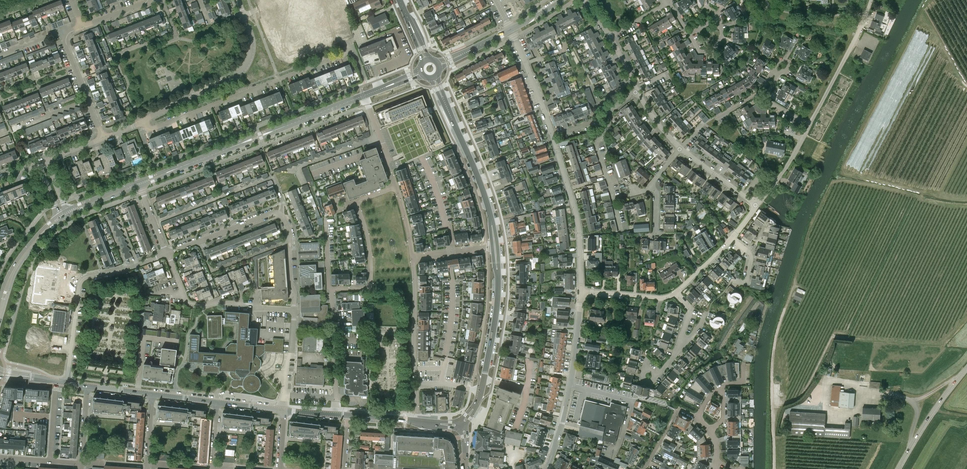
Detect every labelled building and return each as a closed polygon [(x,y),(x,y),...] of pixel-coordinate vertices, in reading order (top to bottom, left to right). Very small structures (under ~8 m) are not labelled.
[(59,10),(64,8),(61,0),(60,0),(55,2),(59,10)] [(218,3),(220,9),(227,6),(225,0),(218,3)] [(353,4),(356,10),(359,8),(360,9),(370,5),(372,9),(377,7),(377,8),(381,6),(378,0),(362,0),(358,2),(353,4)] [(431,4),(430,1),(428,2),(427,0),(425,0),(422,2),(421,0),(417,2),(419,6),(418,6),(420,9),(431,4)] [(643,4),(641,5),(644,10),(654,5),(652,2),(653,1),(653,2),(655,1),(655,0),(650,0),(643,4)] [(688,7),(683,0),(678,3),(680,7),(678,9),(681,15),(685,13),(684,11),(689,9),(688,7)] [(474,8),(477,6),(479,10),(486,6),(483,1),(473,6),(474,8)] [(55,2),(50,4),(54,15),(56,14),(55,11),(59,10),(55,2)] [(739,10),(734,2),(727,5),(729,8),(725,11),(725,12),(727,16),(728,16),(730,15),(739,10)] [(176,6),(178,12),(188,8),(186,3),(184,3),(176,6)] [(50,4),(44,6),(47,15),(50,13),(51,16),(54,15),(50,4)] [(99,10),(97,4),(89,7),(91,13),(99,10)] [(44,6),(38,9),(41,17),(47,15),(44,6)] [(230,14),(229,12),(230,11),(227,6),(220,9),(218,10),(218,11),(218,12),(220,12),(220,11),(221,11),(222,14),(224,13),(225,16),(230,14)] [(190,14),(188,8),(178,12),(180,18),(188,15),(190,14)] [(36,19),(41,17),(38,9),(33,11),(34,14),(36,19)] [(423,15),(425,19),(436,15),(435,14),(433,9),(424,14),(423,15)] [(575,25),(577,27),(579,26),(577,24),(576,22),(579,21),(580,23),(583,21),(578,12),(575,13),(575,12),(572,14),(570,9),(568,10),(575,25)] [(745,17),(743,13),(741,9),(739,10),(730,15),(733,21),(737,18),(739,21),(745,17)] [(568,16),(565,17),(570,26),(573,24),(574,26),(575,25),(568,10),(566,11),(568,16)] [(670,23),(676,20),(671,11),(665,14),(667,17),(670,23)] [(38,25),(36,19),(34,14),(28,16),(31,24),(32,27),(38,25)] [(373,30),(389,23),(385,14),(374,18),(373,16),(367,19),(369,25),(371,24),(373,30)] [(435,21),(437,20),(439,19),(436,14),(435,14),(436,15),(425,19),(427,24),(428,23),(428,24),(435,21)] [(560,14),(558,15),(566,30),(567,29),(567,27),(570,26),(565,17),(563,19),(560,14)] [(160,15),(154,17),(157,25),(162,23),(163,24),(166,23),(164,17),(161,18),(160,15)] [(190,20),(188,15),(180,18),(182,23),(190,20)] [(554,24),(554,26),(558,33),(561,32),(561,30),(563,29),(564,30),(566,30),(558,15),(556,16),(559,21),(556,22),(556,23),(554,24)] [(25,26),(31,24),(28,16),(22,18),(25,26)] [(154,17),(148,19),(151,27),(154,26),(155,28),(158,27),(157,25),(154,17)] [(480,22),(483,27),(490,23),(488,17),(480,21),(480,22)] [(670,23),(667,17),(662,20),(667,28),(672,25),(670,23)] [(22,18),(17,21),(20,29),(25,26),(22,18)] [(148,19),(143,21),(146,29),(151,27),(148,19)] [(7,30),(13,28),(11,23),(10,20),(4,22),(7,30)] [(190,20),(182,23),(184,29),(187,28),(189,33),(194,31),(192,26),(190,20)] [(428,25),(430,29),(437,26),(436,23),(439,22),(437,20),(435,21),(428,24),(429,25),(428,25)] [(662,20),(657,23),(661,30),(661,31),(667,28),(662,20)] [(17,21),(11,23),(13,28),(14,31),(20,29),(17,21)] [(143,21),(137,23),(140,31),(146,29),(143,21)] [(881,24),(872,21),(870,26),(876,29),(874,34),(876,35),(876,37),(880,38),(882,33),(881,33),(881,31),(879,30),(881,24)] [(473,26),(475,32),(480,29),(480,30),(483,29),(482,28),(483,28),(483,27),(480,22),(473,26)] [(137,23),(131,25),(134,33),(140,31),(137,23)] [(440,24),(437,26),(430,29),(432,34),(433,33),(433,34),(445,28),(443,23),(440,24)] [(547,23),(545,24),(552,39),(554,38),(553,36),(556,35),(557,37),(559,35),(558,33),(554,26),(552,27),(552,26),(549,28),(547,23)] [(661,30),(657,23),(651,26),(648,28),(651,32),(654,31),(655,33),(661,30)] [(362,39),(367,38),(362,24),(357,25),(362,39)] [(545,30),(542,31),(547,40),(550,38),(551,40),(552,39),(545,24),(543,25),(545,30)] [(735,33),(744,33),(748,33),(748,28),(748,24),(740,24),(740,27),(735,27),(735,33)] [(131,25),(126,28),(129,35),(134,33),(131,25)] [(465,30),(468,36),(472,33),(472,34),(475,33),(475,32),(473,26),(465,30)] [(126,28),(120,30),(123,37),(129,35),(126,28)] [(537,28),(535,29),(543,44),(544,43),(544,41),(547,40),(542,31),(540,33),(537,28)] [(86,41),(93,38),(91,32),(93,32),(92,29),(85,31),(86,34),(83,35),(86,41)] [(533,37),(531,38),(527,40),(528,43),(532,41),(536,47),(538,46),(538,44),(540,43),(541,44),(543,44),(535,29),(533,30),(536,35),(533,36),(533,37)] [(582,40),(583,42),(583,41),(598,34),(597,32),(593,34),(591,31),(591,32),(589,29),(580,34),(581,37),(581,39),(582,40)] [(117,40),(123,37),(120,30),(114,32),(117,40)] [(468,36),(465,30),(457,34),(460,40),(464,37),(465,38),(467,36),(468,36)] [(109,34),(106,35),(109,43),(117,40),(114,32),(109,34)] [(744,33),(735,33),(733,33),(733,40),(738,40),(738,43),(746,43),(746,38),(744,38),(744,33)] [(460,40),(457,34),(449,38),(452,42),(451,43),(452,44),(457,41),(457,42),(459,41),(459,40),(460,40)] [(586,43),(587,45),(596,41),(595,38),(599,36),(598,34),(583,41),(583,42),(584,44),(586,43)] [(635,41),(638,40),(636,35),(632,36),(631,34),(625,36),(627,39),(624,40),(627,45),(635,41)] [(679,41),(682,40),(678,34),(670,39),(673,45),(679,41)] [(794,37),(793,40),(783,34),(780,40),(782,41),(779,46),(785,49),(786,46),(788,48),(788,49),(791,51),(798,39),(794,37)] [(392,36),(358,49),(361,57),(374,52),(375,55),(377,55),(380,63),(390,59),(390,58),(388,53),(397,50),(392,36)] [(452,42),(449,38),(449,37),(441,41),(443,47),(451,43),(452,42)] [(86,41),(88,47),(95,44),(93,38),(86,41)] [(772,42),(767,39),(761,49),(764,50),(762,53),(769,57),(771,54),(769,53),(771,51),(772,51),(775,46),(771,44),(772,42)] [(587,51),(588,51),(603,43),(602,41),(597,44),(596,41),(587,45),(589,48),(587,49),(586,50),(587,51)] [(637,46),(635,41),(627,45),(629,50),(637,46)] [(672,45),(675,50),(685,44),(684,42),(681,44),(679,41),(673,45),(672,45)] [(88,47),(90,52),(100,48),(98,43),(96,44),(95,44),(88,47)] [(604,46),(603,43),(588,51),(587,51),(590,56),(592,55),(601,50),(599,48),(604,46)] [(673,54),(675,57),(685,52),(683,49),(687,47),(685,44),(675,50),(672,52),(673,54)] [(725,50),(733,58),(734,58),(737,55),(736,54),(739,51),(734,46),(732,48),(728,44),(724,49),(725,50)] [(629,50),(631,55),(640,51),(642,50),(639,45),(637,46),(629,50)] [(813,51),(803,46),(801,48),(798,46),(795,53),(798,55),(799,54),(801,55),(799,58),(805,61),(808,56),(809,57),(813,51)] [(91,58),(92,57),(92,58),(103,54),(101,48),(100,49),(100,48),(90,52),(91,55),(90,55),(91,57),(91,58)] [(864,49),(860,57),(868,61),(872,54),(864,49)] [(592,59),(593,60),(607,53),(606,51),(602,53),(601,50),(592,55),(594,58),(592,59)] [(733,58),(725,50),(721,55),(724,58),(722,61),(727,66),(731,63),(729,61),(733,58)] [(631,55),(634,60),(642,56),(640,51),(631,55)] [(148,60),(128,68),(138,93),(156,86),(158,89),(169,85),(171,89),(189,81),(188,79),(194,77),(194,79),(210,73),(202,52),(182,60),(181,56),(162,63),(161,62),(150,66),(148,60)] [(494,56),(496,61),(496,60),(497,62),(504,58),(502,52),(494,56)] [(675,57),(678,62),(691,55),(690,53),(687,55),(685,52),(675,57)] [(53,56),(56,63),(62,61),(59,53),(53,56)] [(595,65),(596,67),(606,63),(605,60),(604,57),(609,55),(607,53),(593,60),(593,62),(595,61),(597,64),(595,65)] [(50,66),(56,63),(53,56),(52,54),(50,55),(50,57),(47,58),(50,66)] [(93,61),(94,63),(105,59),(103,54),(92,58),(91,59),(92,61),(93,61)] [(488,64),(496,61),(494,56),(494,55),(489,58),(489,57),(486,58),(486,59),(488,64)] [(681,68),(691,62),(689,59),(693,57),(691,55),(678,62),(681,68)] [(634,60),(636,65),(644,61),(642,56),(634,60)] [(44,68),(50,66),(47,58),(47,57),(45,57),(45,59),(41,60),(44,68)] [(544,61),(545,64),(546,67),(541,69),(542,71),(557,65),(556,64),(555,64),(554,61),(555,60),(554,57),(544,61)] [(766,63),(765,63),(765,62),(758,58),(755,63),(756,64),(757,64),(762,67),(764,65),(765,66),(766,63)] [(104,66),(103,64),(106,63),(105,59),(94,63),(96,69),(94,70),(96,73),(100,71),(107,68),(107,69),(113,66),(112,64),(106,67),(105,65),(104,66)] [(479,63),(478,63),(481,68),(488,64),(486,59),(481,62),(481,61),(478,62),(479,63)] [(41,60),(36,62),(39,70),(44,68),(41,60)] [(636,65),(639,69),(647,65),(644,61),(636,65)] [(39,70),(36,62),(30,65),(33,72),(39,70)] [(686,76),(692,64),(691,62),(681,68),(684,73),(686,76)] [(20,65),(19,63),(17,64),(18,66),(15,67),(18,75),(23,73),(20,65)] [(20,65),(23,73),(29,70),(26,63),(20,65)] [(471,67),(470,67),(473,72),(481,68),(478,63),(474,65),(473,65),(471,66),(471,67)] [(607,65),(606,63),(596,67),(600,75),(601,74),(616,67),(615,65),(610,67),(609,64),(607,65)] [(639,69),(641,74),(652,69),(650,64),(647,65),(639,69)] [(692,64),(686,76),(695,76),(695,73),(695,64),(692,64)] [(719,73),(719,69),(722,69),(722,66),(721,64),(713,64),(713,71),(713,73),(714,73),(714,75),(720,75),(720,72),(719,73)] [(757,64),(756,64),(753,69),(759,72),(762,74),(765,69),(765,68),(762,67),(757,64)] [(349,65),(344,67),(348,77),(353,75),(349,65)] [(558,67),(557,65),(542,71),(542,73),(547,71),(548,74),(557,71),(556,68),(558,67)] [(497,74),(500,82),(519,73),(515,66),(497,74)] [(12,77),(18,75),(15,67),(9,69),(12,77)] [(344,67),(339,68),(343,79),(348,77),(344,67)] [(465,76),(473,72),(470,67),(466,69),(465,69),(463,70),(463,71),(462,71),(463,72),(465,76)] [(603,75),(605,78),(614,74),(612,71),(617,69),(616,67),(601,74),(602,76),(603,75)] [(801,67),(798,72),(800,74),(799,76),(798,76),(796,79),(803,83),(805,80),(810,83),(813,77),(810,76),(813,71),(807,68),(806,70),(801,67)] [(98,75),(101,80),(108,77),(106,72),(108,71),(107,69),(107,68),(100,71),(101,73),(98,75)] [(339,68),(334,70),(338,81),(343,79),(339,68)] [(756,78),(759,72),(753,69),(752,68),(749,73),(756,78)] [(9,69),(3,72),(6,79),(12,77),(9,69)] [(652,69),(641,74),(643,79),(646,78),(647,81),(656,76),(652,69)] [(334,70),(329,72),(333,83),(338,81),(334,70)] [(545,79),(546,81),(561,75),(564,74),(563,72),(560,73),(559,74),(557,71),(548,74),(549,77),(545,79)] [(329,72),(324,74),(328,84),(333,83),(329,72)] [(465,76),(463,72),(455,76),(458,81),(466,77),(465,76)] [(746,78),(753,84),(754,84),(756,81),(755,80),(756,78),(749,73),(746,78)] [(324,74),(319,76),(323,86),(328,84),(324,74)] [(551,81),(552,84),(561,81),(561,80),(560,77),(562,76),(564,76),(564,74),(561,75),(546,81),(546,83),(551,81)] [(605,82),(606,83),(620,76),(620,74),(615,76),(614,74),(605,78),(606,81),(605,82)] [(319,76),(315,78),(319,88),(323,86),(319,76)] [(620,76),(606,83),(607,85),(608,84),(610,87),(608,88),(609,91),(619,86),(618,84),(618,83),(617,81),(622,78),(620,76)] [(101,80),(103,86),(110,83),(108,77),(101,80)] [(308,89),(313,88),(309,80),(310,80),(308,77),(304,79),(308,89)] [(510,81),(515,97),(516,99),(521,114),(521,115),(532,111),(521,78),(521,77),(510,81)] [(62,80),(65,88),(71,85),(68,78),(62,80)] [(310,80),(309,80),(313,88),(315,93),(320,91),(319,88),(315,78),(310,80)] [(753,84),(746,78),(742,81),(746,88),(750,86),(753,84)] [(304,79),(299,81),(303,92),(308,89),(304,79)] [(59,90),(65,88),(62,80),(56,82),(59,90)] [(567,81),(564,82),(563,80),(561,80),(561,81),(552,84),(553,87),(548,89),(549,91),(567,84),(568,84),(567,81)] [(299,81),(294,83),(298,93),(303,92),(299,81)] [(742,81),(737,84),(736,84),(741,93),(747,89),(746,88),(742,81)] [(54,92),(59,90),(56,82),(51,85),(54,92)] [(736,96),(741,93),(736,84),(735,82),(730,85),(731,87),(735,94),(736,96)] [(789,94),(792,96),(797,88),(788,82),(787,85),(785,84),(781,89),(789,94)] [(103,86),(105,92),(113,88),(110,83),(103,86)] [(293,95),(298,93),(294,83),(289,85),(293,95)] [(567,84),(549,91),(550,93),(554,91),(557,99),(566,95),(571,94),(570,92),(568,86),(567,84)] [(48,94),(54,92),(51,85),(45,87),(48,94)] [(659,85),(657,87),(652,90),(653,92),(651,94),(654,98),(661,94),(662,94),(664,92),(659,85)] [(474,86),(461,91),(463,96),(479,88),(478,86),(475,88),(474,86)] [(483,91),(483,90),(485,89),(485,87),(484,86),(482,87),(479,88),(463,96),(465,100),(476,95),(476,94),(479,92),(479,93),(483,91)] [(48,94),(45,87),(39,89),(42,97),(48,94)] [(730,97),(735,94),(731,87),(726,90),(730,97)] [(113,89),(113,88),(105,92),(107,97),(115,94),(115,95),(117,94),(115,88),(113,89)] [(786,98),(789,94),(781,89),(780,88),(777,94),(781,97),(780,99),(780,100),(779,103),(790,109),(792,106),(784,101),(786,98)] [(725,100),(730,97),(726,90),(725,89),(720,92),(725,100)] [(279,92),(274,94),(278,104),(283,102),(279,92)] [(720,92),(715,95),(720,103),(725,100),(720,92)] [(38,93),(32,95),(35,103),(41,100),(38,93)] [(392,157),(393,157),(399,155),(399,157),(400,159),(395,161),(394,161),(394,162),(399,160),(401,165),(429,153),(432,152),(432,151),(433,151),(445,145),(431,114),(428,107),(423,93),(375,112),(375,113),(375,112),(376,114),(375,114),(380,126),(381,126),(381,128),(382,130),(387,128),(397,155),(392,157)] [(107,97),(109,103),(117,100),(115,95),(115,94),(107,97)] [(274,94),(269,96),(273,106),(278,104),(274,94)] [(664,98),(662,94),(661,94),(654,98),(657,103),(664,98)] [(32,95),(26,97),(29,105),(35,103),(32,95)] [(715,95),(710,98),(715,106),(720,103),(715,95)] [(269,96),(264,98),(268,108),(273,106),(269,96)] [(23,107),(29,105),(26,97),(20,100),(23,107)] [(469,105),(483,101),(482,97),(468,102),(467,103),(467,105),(469,105)] [(264,98),(259,100),(263,110),(268,108),(264,98)] [(667,102),(664,98),(657,103),(660,108),(667,102)] [(709,109),(715,106),(710,98),(705,101),(709,109)] [(117,100),(109,103),(111,108),(119,105),(119,106),(122,104),(120,99),(117,100)] [(501,111),(508,108),(505,99),(497,101),(501,111)] [(18,109),(23,107),(20,100),(15,102),(18,109)] [(259,100),(254,102),(258,112),(263,110),(259,100)] [(483,101),(469,105),(469,106),(468,107),(469,108),(470,109),(482,105),(482,104),(484,104),(484,103),(483,101)] [(670,101),(667,102),(660,108),(663,112),(665,111),(666,113),(672,110),(674,108),(670,101)] [(12,112),(18,109),(15,102),(9,104),(12,112)] [(254,102),(250,103),(253,113),(258,112),(254,102)] [(580,105),(586,121),(588,120),(586,115),(589,114),(592,112),(589,107),(588,104),(588,102),(584,103),(580,105)] [(250,103),(245,105),(248,115),(253,113),(250,103)] [(12,112),(9,104),(3,106),(6,114),(12,112)] [(238,117),(243,115),(240,107),(239,104),(234,107),(238,117)] [(620,110),(624,116),(627,115),(635,110),(632,105),(628,107),(627,104),(620,110)] [(119,106),(119,105),(111,108),(111,109),(112,112),(112,111),(113,114),(122,111),(119,106)] [(244,117),(248,115),(245,105),(240,107),(243,115),(244,117)] [(579,108),(575,109),(579,118),(582,117),(583,121),(586,121),(580,105),(578,106),(579,108)] [(741,109),(744,115),(754,108),(753,106),(750,108),(748,105),(741,109)] [(569,107),(575,124),(578,123),(576,119),(579,118),(575,109),(573,110),(571,106),(569,107)] [(234,107),(229,108),(233,119),(238,117),(234,107)] [(566,113),(569,121),(572,120),(574,125),(575,124),(569,107),(564,109),(566,113)] [(229,108),(224,110),(228,120),(233,119),(229,108)] [(482,111),(481,108),(471,111),(473,118),(482,115),(480,111),(482,111)] [(756,111),(754,108),(744,115),(747,120),(754,115),(752,113),(756,111)] [(679,117),(681,115),(676,109),(673,111),(669,115),(670,117),(668,119),(672,124),(679,117)] [(223,122),(228,120),(224,110),(219,112),(223,122)] [(560,112),(560,113),(566,128),(568,127),(567,122),(569,121),(566,113),(563,114),(561,110),(560,110),(560,112)] [(638,114),(635,110),(627,115),(624,116),(627,121),(638,114)] [(113,114),(116,120),(119,119),(121,123),(127,120),(125,116),(124,117),(122,111),(113,114)] [(702,112),(698,115),(703,119),(702,120),(705,122),(705,123),(709,120),(702,112)] [(566,128),(560,113),(559,113),(559,115),(556,116),(556,114),(553,115),(556,125),(559,124),(559,125),(562,124),(564,129),(566,128)] [(516,125),(519,124),(523,122),(534,118),(533,114),(523,117),(524,120),(518,122),(517,120),(513,123),(514,125),(514,126),(516,125)] [(640,119),(638,114),(627,121),(632,128),(634,127),(640,123),(638,121),(640,119)] [(356,118),(359,126),(365,123),(366,127),(368,126),(367,122),(365,115),(362,116),(362,115),(356,118)] [(748,130),(755,118),(754,115),(747,120),(743,122),(747,127),(748,130)] [(84,117),(78,119),(82,130),(88,128),(84,117)] [(683,121),(679,117),(672,124),(676,128),(683,121)] [(356,118),(350,120),(353,128),(359,126),(356,118)] [(475,123),(476,127),(477,127),(491,122),(489,118),(475,123)] [(755,118),(748,130),(751,130),(751,128),(757,128),(758,118),(755,118)] [(72,121),(73,124),(76,132),(82,130),(78,119),(72,121)] [(209,119),(204,121),(208,131),(213,129),(209,119)] [(348,130),(353,128),(350,120),(345,122),(348,130)] [(204,121),(200,123),(204,133),(208,131),(204,121)] [(477,127),(476,127),(477,131),(487,128),(494,125),(492,121),(490,122),(491,122),(477,127)] [(686,125),(683,121),(676,128),(680,131),(686,125)] [(342,132),(348,130),(345,122),(339,124),(342,132)] [(200,123),(194,125),(198,135),(204,133),(200,123)] [(538,127),(536,123),(529,125),(530,127),(519,131),(520,133),(523,133),(524,132),(538,127)] [(642,125),(640,123),(634,127),(632,128),(638,135),(640,134),(639,133),(640,133),(647,128),(643,124),(642,125)] [(689,123),(686,125),(680,131),(684,136),(685,134),(687,136),(692,131),(690,129),(693,127),(689,123)] [(73,124),(67,126),(71,135),(76,132),(73,124)] [(339,124),(334,126),(337,134),(342,132),(339,124)] [(194,125),(189,127),(193,137),(198,135),(194,125)] [(67,126),(62,129),(65,137),(71,135),(67,126)] [(334,126),(328,129),(332,139),(338,137),(337,134),(334,126)] [(618,128),(617,126),(612,130),(615,133),(619,138),(621,136),(616,130),(618,128)] [(189,127),(185,129),(189,139),(193,137),(189,127)] [(650,133),(647,128),(640,133),(640,134),(638,135),(643,142),(645,141),(650,136),(648,134),(650,133)] [(62,140),(61,138),(65,137),(62,129),(59,130),(58,129),(56,130),(56,131),(57,134),(59,139),(60,141),(62,140)] [(185,129),(180,131),(184,141),(189,139),(185,129)] [(326,141),(332,139),(328,129),(322,131),(326,141)] [(60,142),(60,141),(59,139),(57,134),(56,131),(50,133),(50,134),(51,134),(55,144),(60,142)] [(180,131),(175,133),(179,143),(184,141),(180,131)] [(321,143),(326,141),(322,131),(317,133),(321,143)] [(541,136),(539,131),(532,134),(528,135),(529,138),(525,140),(526,142),(527,141),(541,136)] [(168,144),(173,142),(170,134),(169,132),(164,134),(168,144)] [(174,145),(179,143),(175,133),(170,134),(173,142),(174,145)] [(483,136),(485,141),(493,138),(491,133),(483,136)] [(54,144),(55,144),(51,134),(50,134),(45,136),(46,138),(49,146),(51,146),(55,145),(54,144)] [(164,134),(159,136),(163,146),(168,144),(164,134)] [(312,135),(306,137),(309,145),(315,143),(312,135)] [(159,136),(154,138),(158,148),(163,146),(159,136)] [(649,149),(651,147),(658,141),(654,137),(652,138),(650,137),(650,136),(645,141),(643,142),(643,143),(649,149)] [(694,145),(696,147),(701,150),(706,143),(708,140),(702,136),(700,138),(694,145)] [(43,148),(40,140),(39,137),(33,140),(38,150),(39,150),(39,151),(43,149),(43,148)] [(306,137),(301,139),(304,147),(309,145),(306,137)] [(46,138),(40,140),(43,148),(49,146),(46,138)] [(153,149),(158,148),(154,138),(149,139),(153,149)] [(485,141),(487,147),(495,144),(493,138),(485,141)] [(135,139),(126,142),(123,144),(130,162),(133,161),(132,156),(137,154),(135,148),(138,147),(135,139)] [(301,139),(295,141),(298,149),(304,147),(301,139)] [(27,142),(32,154),(34,153),(34,152),(38,150),(33,140),(27,142)] [(573,151),(577,149),(574,140),(570,142),(571,145),(566,146),(568,153),(573,151)] [(295,141),(289,143),(293,151),(298,149),(295,141)] [(661,145),(658,141),(651,147),(655,151),(661,145)] [(765,152),(773,153),(784,155),(786,144),(767,141),(765,152)] [(289,143),(284,146),(287,153),(293,151),(289,143)] [(710,146),(706,143),(701,150),(705,153),(711,146),(710,146)] [(705,153),(710,157),(715,149),(713,147),(714,145),(712,143),(710,146),(711,146),(705,153)] [(126,164),(130,162),(123,144),(119,145),(121,149),(115,151),(119,161),(125,159),(126,164)] [(487,147),(489,152),(497,149),(495,144),(487,147)] [(544,145),(536,147),(531,149),(533,155),(546,151),(544,145)] [(655,151),(658,155),(665,149),(661,145),(655,151)] [(284,146),(278,148),(281,156),(282,158),(285,157),(284,155),(287,153),(284,146)] [(278,148),(273,150),(276,158),(281,156),(278,148)] [(367,181),(363,182),(356,185),(354,179),(343,183),(349,199),(381,188),(381,187),(384,186),(383,182),(388,180),(386,175),(385,172),(384,169),(382,165),(381,162),(380,159),(376,148),(363,152),(365,158),(360,160),(367,181)] [(454,155),(452,149),(441,154),(443,159),(454,155)] [(499,154),(497,149),(489,152),(491,157),(499,154)] [(568,153),(570,159),(576,157),(579,156),(577,149),(573,151),(568,153)] [(658,155),(657,157),(660,160),(661,160),(662,159),(664,161),(669,157),(667,155),(669,153),(665,149),(658,155)] [(710,157),(714,160),(719,152),(715,149),(710,157)] [(9,152),(12,160),(18,158),(15,150),(9,152)] [(270,160),(276,158),(273,150),(267,152),(270,160)] [(9,152),(3,155),(6,163),(12,160),(9,152)] [(547,155),(546,152),(536,156),(538,162),(548,159),(548,158),(548,157),(548,156),(547,155)] [(724,155),(719,152),(714,160),(718,163),(724,156),(724,155)] [(105,153),(101,155),(109,173),(112,172),(110,167),(116,165),(112,154),(106,157),(105,153)] [(724,164),(726,166),(731,161),(730,160),(732,158),(725,153),(724,155),(724,156),(718,163),(723,166),(724,164)] [(261,154),(255,157),(258,165),(264,162),(261,154)] [(105,174),(109,173),(101,155),(98,156),(99,159),(94,162),(98,172),(103,170),(105,174)] [(456,160),(454,155),(443,159),(446,165),(456,160)] [(570,159),(572,165),(578,163),(581,162),(579,156),(576,157),(570,159)] [(255,157),(250,159),(253,167),(258,165),(255,157)] [(530,157),(523,159),(524,163),(525,163),(527,169),(533,167),(530,157)] [(671,165),(678,170),(683,163),(682,163),(683,161),(681,159),(680,159),(679,160),(678,160),(676,158),(671,165)] [(247,169),(248,172),(254,170),(253,167),(250,159),(244,161),(247,169)] [(616,162),(621,178),(631,174),(625,159),(616,162)] [(82,160),(79,161),(86,179),(89,178),(87,173),(93,171),(89,161),(83,163),(82,160)] [(459,166),(456,160),(446,165),(448,171),(449,170),(459,166)] [(495,163),(497,168),(505,165),(503,160),(495,163)] [(82,181),(86,179),(79,161),(75,162),(76,166),(70,168),(74,178),(80,176),(82,181)] [(244,161),(238,163),(241,171),(247,169),(244,161)] [(727,170),(732,173),(737,165),(731,161),(726,166),(729,167),(727,170)] [(572,165),(574,172),(579,170),(580,169),(583,168),(581,162),(578,163),(572,165)] [(616,162),(612,163),(617,179),(621,178),(616,162)] [(238,163),(233,165),(236,173),(236,175),(242,173),(241,171),(238,163)] [(602,170),(599,163),(593,165),(595,172),(602,170)] [(684,164),(683,163),(678,170),(685,176),(690,169),(688,167),(688,166),(688,165),(685,163),(684,164)] [(737,165),(732,173),(736,176),(743,166),(739,163),(737,165)] [(505,165),(497,168),(499,173),(507,171),(510,170),(508,164),(505,165)] [(230,175),(236,173),(233,165),(227,167),(230,175)] [(551,165),(540,169),(542,175),(553,171),(551,165)] [(451,175),(452,175),(461,171),(459,166),(449,170),(451,175)] [(736,176),(740,179),(747,169),(743,166),(736,176)] [(227,167),(222,169),(225,178),(230,175),(227,167)] [(396,171),(398,176),(409,173),(407,167),(396,171)] [(574,172),(576,178),(582,176),(581,176),(585,175),(583,168),(580,169),(579,170),(574,172)] [(219,180),(225,178),(222,169),(216,172),(219,180)] [(645,182),(649,177),(640,169),(636,174),(640,178),(637,180),(642,184),(644,182),(645,182)] [(748,182),(754,174),(747,169),(740,179),(745,183),(746,181),(748,182)] [(795,169),(789,180),(795,183),(792,190),(798,193),(801,187),(796,184),(803,173),(795,169)] [(686,177),(693,182),(698,175),(697,174),(699,173),(696,171),(695,171),(694,171),(692,170),(686,177)] [(452,178),(454,183),(464,179),(462,174),(461,172),(461,171),(452,175),(452,176),(453,178),(452,178)] [(509,176),(507,171),(499,173),(501,179),(509,176)] [(398,176),(399,182),(411,178),(409,173),(398,176)] [(545,186),(557,182),(557,181),(558,180),(557,178),(556,178),(556,176),(553,177),(552,174),(542,177),(545,186)] [(699,176),(698,175),(693,182),(700,187),(706,180),(703,178),(704,178),(704,177),(703,176),(701,174),(699,176)] [(511,181),(514,180),(512,175),(509,176),(501,179),(503,184),(511,181)] [(587,182),(585,175),(581,176),(582,176),(576,178),(578,184),(587,182)] [(212,176),(206,178),(209,186),(215,183),(212,176)] [(204,188),(209,186),(206,178),(201,180),(204,188)] [(399,182),(401,187),(411,184),(412,183),(411,178),(399,182)] [(464,179),(454,183),(455,184),(454,184),(456,190),(467,185),(464,179)] [(198,190),(204,188),(201,180),(195,182),(198,190)] [(702,188),(708,193),(714,186),(713,186),(714,184),(711,182),(710,182),(709,183),(707,181),(702,188)] [(192,192),(198,190),(195,182),(189,184),(192,192)] [(23,183),(18,185),(23,197),(27,195),(30,194),(27,186),(24,187),(23,183)] [(340,195),(345,193),(342,183),(337,185),(340,195)] [(187,184),(183,185),(187,194),(192,192),(189,184),(187,185),(187,184)] [(412,189),(411,184),(401,187),(403,192),(412,189)] [(666,190),(665,195),(674,195),(675,186),(667,186),(667,185),(667,184),(666,184),(665,184),(664,184),(664,185),(664,186),(663,190),(666,190)] [(18,185),(14,187),(19,199),(23,197),(18,185)] [(181,188),(178,189),(181,196),(187,194),(183,185),(180,186),(181,188)] [(335,196),(332,187),(331,185),(326,187),(330,198),(335,196)] [(337,185),(332,187),(335,196),(340,195),(337,185)] [(514,194),(512,188),(514,187),(513,185),(504,188),(505,191),(504,191),(505,197),(514,194)] [(715,187),(714,186),(708,193),(716,199),(721,192),(719,190),(719,189),(719,188),(719,187),(716,185),(715,187)] [(550,192),(551,196),(561,193),(559,186),(551,189),(552,192),(550,192)] [(14,187),(10,188),(15,200),(19,199),(14,187)] [(10,188),(6,190),(11,202),(15,200),(10,188)] [(274,188),(268,190),(271,198),(277,196),(274,188)] [(170,201),(176,199),(173,191),(172,189),(169,191),(170,192),(167,193),(170,201)] [(178,189),(173,191),(176,199),(181,196),(178,189)] [(288,192),(290,198),(298,195),(295,189),(288,192)] [(403,192),(405,198),(416,194),(414,189),(412,189),(403,192)] [(459,203),(460,202),(471,198),(468,189),(462,191),(463,195),(457,197),(459,203)] [(6,190),(2,191),(7,203),(11,202),(6,190)] [(266,200),(271,198),(268,190),(263,193),(266,200)] [(589,190),(580,192),(582,198),(587,197),(591,196),(589,190)] [(602,194),(603,196),(601,197),(602,201),(610,199),(609,192),(602,194)] [(165,203),(170,201),(167,193),(162,195),(165,203)] [(263,193),(257,195),(260,202),(266,200),(263,193)] [(717,200),(719,201),(718,203),(723,206),(724,205),(729,198),(728,197),(729,195),(727,193),(726,193),(725,194),(724,194),(722,193),(717,200)] [(161,204),(165,203),(162,195),(161,195),(161,194),(158,195),(158,196),(156,197),(157,202),(155,203),(157,209),(162,207),(161,204)] [(405,198),(406,203),(418,200),(416,194),(405,198)] [(505,197),(507,202),(515,199),(514,194),(505,197)] [(257,195),(252,197),(255,205),(260,202),(257,195)] [(290,198),(292,203),(300,200),(298,195),(290,198)] [(553,205),(556,204),(556,205),(564,203),(564,202),(565,201),(564,200),(563,198),(561,195),(554,197),(554,198),(551,198),(553,205)] [(676,198),(674,198),(674,195),(665,195),(665,197),(664,198),(663,199),(663,202),(665,202),(665,203),(674,203),(677,203),(677,199),(677,198),(676,198)] [(582,198),(583,205),(589,204),(589,203),(592,202),(591,196),(587,197),(582,198)] [(252,197),(246,199),(249,207),(255,205),(252,197)] [(724,205),(731,210),(736,203),(734,201),(734,200),(734,199),(731,197),(730,198),(729,198),(724,205)] [(246,199),(243,200),(242,198),(239,199),(240,201),(243,209),(249,207),(246,199)] [(460,202),(462,208),(473,204),(471,198),(460,202)] [(517,204),(515,199),(507,202),(509,207),(517,204)] [(292,203),(295,209),(302,206),(300,200),(292,203)] [(406,203),(408,209),(419,205),(418,200),(406,203)] [(240,201),(235,203),(238,211),(243,209),(240,201)] [(634,207),(636,207),(638,214),(639,216),(646,214),(645,212),(646,212),(643,202),(635,204),(634,205),(633,201),(624,203),(626,210),(634,208),(634,207)] [(127,207),(129,212),(136,210),(134,204),(130,205),(129,202),(122,205),(124,208),(127,207)] [(583,205),(585,212),(590,210),(594,209),(592,203),(592,202),(589,203),(589,204),(583,205)] [(232,213),(238,211),(235,203),(229,206),(232,213)] [(674,212),(674,203),(665,203),(665,205),(663,205),(663,208),(664,209),(665,209),(665,212),(674,212)] [(696,210),(695,212),(697,213),(698,212),(698,211),(703,208),(705,208),(705,207),(699,203),(696,209),(696,210)] [(739,205),(736,203),(731,210),(732,211),(735,216),(741,212),(742,213),(743,213),(744,213),(745,212),(745,210),(742,206),(740,207),(739,205)] [(335,214),(332,204),(324,207),(326,211),(327,210),(329,216),(335,214)] [(475,210),(473,204),(462,208),(464,213),(475,210)] [(523,212),(520,204),(517,205),(517,204),(509,207),(510,210),(509,210),(510,212),(511,212),(511,213),(513,212),(514,216),(523,212)] [(419,205),(408,209),(410,214),(421,211),(419,205)] [(295,209),(297,214),(304,211),(302,206),(295,209)] [(225,209),(219,212),(223,221),(226,220),(226,218),(228,217),(225,209)] [(353,209),(343,213),(344,217),(349,216),(352,224),(358,222),(353,209)] [(559,216),(564,215),(563,209),(554,210),(555,217),(559,216)] [(585,212),(586,218),(592,217),(592,216),(595,216),(594,209),(590,210),(585,212)] [(139,215),(136,210),(129,212),(129,213),(126,214),(128,219),(139,215)] [(465,218),(471,217),(476,216),(475,210),(464,213),(465,218)] [(766,213),(763,211),(762,210),(741,240),(748,245),(751,241),(752,240),(755,236),(757,233),(761,227),(762,227),(765,222),(768,217),(765,215),(766,213)] [(297,214),(299,220),(307,217),(304,211),(297,214)] [(217,222),(219,221),(220,222),(223,221),(219,212),(214,214),(217,222)] [(214,214),(208,216),(211,224),(217,222),(214,214)] [(422,220),(421,214),(411,216),(412,223),(422,220)] [(665,222),(665,223),(674,223),(674,214),(665,214),(665,217),(663,218),(663,219),(663,222),(665,222)] [(128,219),(130,225),(141,221),(139,215),(128,219)] [(565,222),(564,215),(559,216),(555,217),(556,224),(560,223),(565,222)] [(197,220),(200,228),(206,226),(203,218),(202,218),(202,216),(197,218),(197,220)] [(208,216),(203,218),(206,226),(211,224),(208,216)] [(478,216),(476,216),(471,217),(473,227),(480,226),(478,216)] [(586,218),(588,224),(593,223),(596,222),(597,222),(596,216),(595,216),(592,216),(592,217),(586,218)] [(688,231),(693,227),(691,224),(695,222),(691,216),(686,228),(688,231)] [(299,220),(301,225),(309,222),(307,217),(299,220)] [(769,225),(771,226),(776,227),(776,224),(776,223),(775,222),(774,221),(773,220),(772,219),(771,219),(769,218),(768,217),(765,222),(768,225),(769,225)] [(89,222),(91,227),(99,224),(97,219),(89,222)] [(197,220),(192,222),(194,230),(200,228),(197,220)] [(424,220),(422,220),(412,223),(414,229),(424,227),(425,227),(424,220)] [(143,226),(141,221),(130,225),(132,231),(135,229),(143,226)] [(593,223),(588,224),(589,231),(598,229),(602,228),(600,221),(597,222),(596,222),(593,223)] [(192,222),(186,225),(189,232),(194,230),(192,222)] [(275,223),(269,225),(272,233),(278,231),(278,230),(280,229),(277,222),(275,223)] [(311,228),(309,222),(301,225),(303,231),(311,228)] [(566,229),(565,222),(560,223),(556,224),(557,230),(561,230),(560,229),(566,229)] [(674,232),(674,223),(665,223),(665,224),(663,224),(663,227),(664,228),(664,229),(665,229),(665,232),(674,232)] [(725,233),(723,229),(726,226),(723,223),(720,225),(721,226),(716,229),(720,236),(725,233)] [(91,227),(93,233),(101,230),(99,224),(91,227)] [(634,232),(649,231),(648,224),(633,225),(634,232)] [(771,226),(770,231),(778,234),(780,225),(776,224),(776,227),(771,226)] [(186,225),(180,227),(183,235),(189,232),(186,225)] [(269,225),(263,227),(266,235),(272,233),(269,225)] [(525,225),(510,229),(511,234),(526,231),(526,229),(525,225)] [(700,229),(697,225),(693,227),(698,235),(694,238),(703,252),(716,245),(707,230),(706,230),(705,228),(701,231),(699,229),(700,229)] [(8,230),(6,226),(0,228),(0,242),(3,241),(2,237),(13,233),(12,229),(8,230)] [(145,232),(143,226),(135,229),(137,235),(145,232)] [(180,227),(175,229),(178,237),(183,235),(180,227)] [(263,227),(258,230),(261,237),(262,239),(267,237),(266,235),(263,227)] [(424,227),(414,229),(415,236),(425,234),(424,227)] [(313,234),(311,228),(303,231),(306,237),(313,234)] [(172,239),(178,237),(175,229),(169,231),(172,239)] [(471,235),(472,241),(482,240),(480,229),(476,230),(476,234),(471,235)] [(567,235),(566,229),(560,229),(561,230),(557,230),(558,237),(561,236),(567,235)] [(93,233),(95,239),(103,235),(101,230),(93,233)] [(258,230),(252,232),(255,239),(261,237),(258,230)] [(349,238),(351,237),(361,236),(360,230),(350,231),(348,232),(349,238)] [(467,231),(460,232),(462,243),(468,242),(467,231)] [(137,235),(140,240),(147,237),(145,232),(137,235)] [(252,232),(247,234),(250,242),(255,239),(252,232)] [(462,243),(460,232),(453,233),(455,244),(462,243)] [(247,234),(241,236),(244,244),(250,242),(247,234)] [(95,239),(98,244),(105,241),(103,235),(95,239)] [(437,247),(444,246),(450,245),(448,235),(443,236),(443,237),(433,239),(434,244),(437,244),(437,247)] [(568,242),(567,235),(561,236),(558,237),(559,243),(562,243),(568,242)] [(588,239),(588,250),(596,250),(596,245),(599,245),(599,235),(595,235),(595,239),(588,239)] [(241,236),(235,238),(238,246),(244,244),(241,236)] [(140,240),(142,246),(149,243),(147,237),(140,240)] [(415,238),(417,251),(428,250),(427,245),(423,246),(421,237),(415,238)] [(233,248),(238,246),(235,238),(230,240),(233,248)] [(642,250),(651,249),(651,240),(647,241),(647,238),(642,238),(641,239),(641,240),(641,241),(642,242),(642,250)] [(651,249),(660,249),(660,241),(659,241),(659,238),(656,238),(655,239),(654,239),(654,240),(651,240),(651,249)] [(230,240),(224,243),(227,250),(233,248),(230,240)] [(98,244),(100,250),(108,247),(105,241),(98,244)] [(300,247),(299,248),(299,252),(301,252),(301,254),(300,254),(300,259),(320,258),(320,246),(320,242),(300,243),(300,244),(300,247)] [(352,250),(353,250),(363,248),(362,242),(352,243),(350,244),(352,250)] [(557,246),(558,253),(564,252),(564,249),(568,249),(568,242),(562,243),(559,243),(559,246),(557,246)] [(152,249),(149,243),(142,246),(144,252),(152,249)] [(224,243),(219,245),(222,253),(227,250),(224,243)] [(219,245),(213,247),(216,255),(222,253),(219,245)] [(528,246),(513,247),(513,253),(515,253),(516,256),(520,256),(520,253),(520,250),(529,249),(532,249),(532,245),(528,246)] [(757,258),(756,264),(770,267),(772,259),(774,250),(766,248),(760,246),(758,255),(755,255),(754,257),(757,258)] [(100,250),(102,255),(110,252),(108,247),(100,250)] [(211,257),(216,255),(213,247),(207,249),(209,255),(206,256),(208,259),(211,257)] [(353,250),(354,257),(364,255),(363,248),(353,250)] [(288,298),(288,293),(290,292),(289,286),(285,287),(285,285),(286,285),(284,258),(285,258),(285,249),(272,254),(273,263),(275,262),(275,265),(273,265),(274,269),(275,269),(275,272),(274,272),(274,276),(276,276),(276,279),(274,279),(275,283),(276,283),(276,286),(275,286),(275,288),(261,289),(262,298),(265,298),(265,299),(283,298),(284,298),(284,299),(284,300),(285,300),(286,300),(287,300),(288,299),(288,298)] [(690,256),(686,249),(681,252),(686,258),(690,256)] [(191,256),(188,257),(190,262),(198,259),(195,251),(188,253),(188,254),(190,255),(191,255),(191,256)] [(269,251),(254,257),(255,283),(257,287),(258,287),(257,260),(257,259),(270,254),(269,251)] [(726,257),(732,263),(740,256),(736,253),(733,256),(732,254),(732,253),(732,252),(731,251),(730,251),(729,251),(725,255),(727,256),(726,257)] [(102,255),(104,261),(112,258),(110,252),(102,255)] [(596,259),(588,259),(588,262),(587,262),(587,266),(588,266),(588,267),(598,267),(598,262),(602,262),(602,253),(596,253),(596,259)] [(559,260),(559,261),(558,261),(557,257),(553,258),(554,266),(558,265),(558,263),(559,263),(559,267),(571,265),(571,264),(572,264),(571,261),(570,258),(566,258),(566,257),(565,257),(565,254),(558,255),(559,259),(559,260)] [(365,262),(364,255),(354,257),(356,263),(365,262)] [(472,258),(469,258),(470,263),(476,262),(477,266),(484,265),(482,255),(472,257),(472,258)] [(612,276),(612,266),(613,266),(613,261),(606,261),(606,257),(602,256),(602,258),(602,262),(605,262),(605,277),(611,278),(612,276)] [(185,270),(191,267),(190,262),(188,257),(183,259),(186,267),(185,267),(184,269),(185,270)] [(722,261),(720,263),(726,270),(732,263),(726,257),(725,258),(723,257),(721,259),(721,260),(721,261),(722,261)] [(112,258),(104,261),(106,267),(109,266),(110,267),(115,266),(112,258)] [(194,268),(194,269),(201,266),(198,259),(190,262),(191,267),(195,266),(195,267),(194,267),(194,268)] [(459,269),(457,259),(450,260),(447,260),(447,261),(448,266),(448,267),(451,266),(453,266),(453,269),(459,269)] [(432,261),(418,263),(419,270),(419,274),(424,274),(424,269),(433,268),(432,261)] [(36,263),(31,299),(46,301),(46,296),(55,297),(57,285),(58,278),(59,266),(36,263)] [(670,267),(671,268),(660,274),(665,283),(676,276),(674,273),(680,269),(676,263),(670,267)] [(720,276),(726,270),(720,263),(718,265),(717,265),(716,265),(715,265),(713,267),(715,268),(714,270),(720,276)] [(158,269),(155,270),(156,275),(165,271),(162,264),(155,266),(155,268),(156,268),(158,268),(158,269)] [(322,272),(320,272),(320,271),(316,271),(316,264),(299,265),(300,271),(301,287),(315,286),(315,289),(322,289),(323,291),(325,291),(325,285),(322,285),(322,272)] [(752,281),(750,287),(762,290),(764,290),(765,288),(768,288),(769,285),(766,284),(768,276),(771,276),(771,275),(768,274),(770,267),(756,264),(754,272),(751,272),(750,274),(753,275),(752,280),(752,281)] [(246,265),(238,269),(242,277),(246,275),(245,272),(246,271),(247,272),(248,273),(249,272),(246,265)] [(197,272),(194,273),(196,278),(204,274),(201,266),(194,269),(195,271),(196,271),(197,271),(197,272)] [(145,279),(148,278),(156,275),(155,270),(151,271),(151,270),(152,270),(152,268),(152,267),(145,270),(146,274),(143,275),(145,279)] [(238,269),(230,272),(233,279),(234,278),(235,277),(234,276),(235,275),(237,279),(242,277),(238,269)] [(710,274),(707,276),(713,281),(714,282),(720,276),(714,270),(713,270),(712,269),(710,271),(709,272),(709,273),(710,274)] [(184,273),(187,281),(196,278),(194,273),(191,274),(190,273),(191,273),(192,272),(191,270),(184,273)] [(156,275),(158,280),(162,278),(162,279),(161,280),(160,281),(161,282),(168,280),(165,271),(156,275)] [(483,282),(484,272),(477,271),(477,278),(471,278),(471,282),(472,282),(483,282)] [(230,272),(222,275),(226,283),(230,281),(229,278),(230,277),(231,279),(232,279),(233,279),(230,272)] [(361,277),(356,277),(356,283),(366,283),(366,272),(361,273),(361,277)] [(526,283),(526,279),(526,275),(526,272),(519,272),(519,275),(516,275),(516,283),(526,283)] [(574,283),(574,276),(574,273),(562,274),(562,272),(556,272),(556,277),(564,277),(564,279),(563,279),(563,281),(564,281),(567,281),(567,280),(569,280),(568,283),(574,283)] [(631,276),(626,276),(626,279),(628,279),(628,284),(634,284),(634,283),(637,283),(637,273),(631,273),(631,276)] [(207,283),(204,274),(196,278),(198,283),(201,281),(202,282),(200,283),(200,284),(200,285),(207,283)] [(145,279),(147,284),(150,283),(151,286),(158,283),(158,282),(156,282),(155,282),(155,281),(158,280),(156,275),(148,278),(145,279)] [(219,282),(221,285),(226,283),(222,275),(214,278),(217,285),(218,285),(219,283),(218,282),(219,282)] [(242,277),(237,279),(241,290),(245,288),(242,282),(248,280),(246,275),(242,277)] [(432,286),(432,280),(426,280),(426,276),(419,276),(419,286),(431,286),(432,286)] [(707,288),(708,286),(711,289),(713,286),(711,284),(713,281),(707,276),(706,277),(705,277),(704,277),(703,278),(701,279),(703,281),(701,282),(707,288)] [(194,284),(198,283),(196,278),(187,281),(190,289),(198,286),(197,285),(196,285),(195,285),(194,284)] [(650,279),(650,281),(649,281),(649,282),(646,282),(646,289),(646,290),(655,290),(655,282),(652,282),(652,279),(650,279)] [(564,285),(565,289),(567,289),(567,291),(568,292),(570,292),(571,291),(571,289),(574,289),(574,283),(568,283),(569,280),(567,280),(567,281),(564,281),(563,281),(563,285),(564,285)] [(232,285),(230,281),(226,283),(229,292),(233,290),(234,293),(238,291),(234,281),(233,282),(233,283),(233,284),(232,285)] [(707,288),(701,282),(700,283),(699,282),(697,283),(697,284),(697,285),(697,286),(695,288),(698,291),(703,296),(706,294),(705,293),(708,289),(707,288)] [(203,287),(200,289),(202,294),(210,290),(207,283),(200,285),(201,286),(202,287),(203,286),(203,287)] [(226,283),(221,285),(222,288),(221,289),(220,288),(219,287),(218,288),(221,295),(229,292),(226,283)] [(519,296),(526,296),(530,296),(530,286),(526,285),(525,288),(520,288),(520,285),(516,285),(515,292),(519,292),(519,296)] [(729,293),(733,288),(730,286),(726,292),(728,294),(728,295),(728,296),(728,297),(728,298),(728,299),(728,300),(729,301),(730,302),(731,302),(732,303),(734,303),(735,303),(736,303),(737,302),(739,301),(738,301),(739,300),(737,299),(737,300),(736,300),(735,300),(735,299),(735,298),(735,297),(735,296),(734,296),(733,296),(732,297),(730,296),(731,295),(729,293)] [(732,297),(733,296),(734,296),(735,296),(735,297),(735,298),(735,299),(735,300),(736,300),(737,300),(737,299),(739,300),(738,301),(739,301),(741,303),(741,302),(742,301),(742,300),(742,299),(742,297),(742,296),(741,294),(740,294),(739,293),(738,292),(737,292),(733,288),(729,293),(731,295),(730,296),(732,297)] [(204,299),(202,294),(200,289),(193,291),(194,293),(195,293),(196,293),(199,301),(204,299)] [(700,301),(704,297),(703,296),(698,291),(697,292),(694,289),(689,294),(689,295),(688,296),(693,302),(694,301),(697,304),(700,301)] [(202,294),(204,299),(207,297),(208,298),(207,299),(206,300),(206,301),(214,298),(210,290),(202,294)] [(799,305),(801,302),(804,295),(796,292),(793,298),(797,300),(796,303),(799,305)] [(301,317),(303,317),(303,323),(318,324),(318,323),(323,324),(323,325),(326,326),(328,305),(322,305),(322,306),(320,306),(320,295),(300,296),(301,312),(301,317)] [(515,303),(515,307),(525,308),(526,306),(524,306),(524,304),(525,304),(525,300),(526,300),(526,296),(519,296),(519,299),(515,299),(515,303)] [(554,304),(554,307),(565,308),(565,307),(567,306),(567,305),(568,305),(569,302),(570,302),(570,299),(569,299),(569,298),(558,297),(557,304),(554,304)] [(154,308),(154,312),(159,312),(160,303),(151,302),(151,307),(146,306),(145,309),(152,310),(153,309),(153,308),(154,308)] [(360,309),(359,302),(348,303),(347,303),(342,303),(341,304),(341,306),(342,307),(343,307),(343,310),(347,310),(347,309),(349,310),(352,310),(360,309)] [(69,325),(71,306),(72,305),(54,303),(53,309),(54,309),(52,331),(64,332),(65,327),(66,328),(66,326),(68,326),(69,326),(69,325)] [(168,304),(160,303),(159,312),(164,313),(164,309),(166,309),(165,311),(166,312),(167,312),(168,304)] [(667,314),(671,315),(678,317),(679,314),(677,313),(677,312),(679,312),(679,308),(679,307),(679,306),(677,306),(676,306),(676,307),(675,307),(674,307),(674,304),(668,303),(667,309),(668,309),(667,314)] [(170,314),(175,314),(181,315),(185,315),(185,314),(181,314),(181,310),(173,309),(173,307),(173,306),(171,306),(170,314)] [(557,311),(556,318),(568,319),(568,315),(568,314),(568,311),(567,311),(567,310),(565,309),(565,308),(554,307),(553,310),(557,311)] [(633,308),(627,308),(626,319),(636,320),(635,328),(640,329),(640,323),(640,319),(638,318),(637,315),(638,308),(633,307),(633,308)] [(524,313),(523,313),(524,310),(525,311),(525,309),(515,308),(514,312),(513,316),(517,316),(516,319),(524,321),(524,317),(523,317),(524,313)] [(364,309),(360,309),(352,310),(352,326),(365,325),(364,309)] [(599,310),(591,309),(590,319),(588,319),(588,323),(595,323),(596,321),(604,321),(604,316),(603,316),(603,311),(599,311),(599,310)] [(656,326),(659,318),(655,318),(655,315),(654,315),(655,310),(647,309),(646,314),(645,314),(644,322),(654,323),(654,326),(656,326)] [(265,351),(265,345),(257,344),(258,328),(248,328),(249,318),(249,317),(249,313),(226,311),(225,318),(222,318),(222,315),(207,315),(208,338),(222,338),(222,323),(238,323),(237,343),(231,342),(226,347),(226,353),(199,351),(200,334),(190,334),(189,361),(203,362),(203,371),(220,373),(220,370),(230,370),(230,374),(234,379),(233,379),(233,380),(232,380),(232,381),(231,382),(231,383),(231,384),(232,384),(232,385),(232,386),(233,386),(234,387),(235,387),(236,387),(237,387),(238,386),(239,386),(239,385),(244,385),(245,387),(245,388),(246,388),(246,389),(247,389),(248,390),(249,390),(249,391),(250,391),(251,391),(252,391),(253,391),(254,391),(255,391),(256,390),(257,390),(257,389),(258,388),(259,388),(259,386),(260,386),(260,385),(260,384),(260,383),(260,382),(260,381),(260,380),(259,379),(258,378),(258,377),(257,377),(256,376),(255,376),(255,372),(258,370),(261,368),(261,365),(262,365),(262,364),(263,364),(263,363),(262,362),(262,361),(261,361),(261,360),(259,357),(263,354),(264,353),(265,352),(265,351)] [(149,320),(158,321),(159,312),(154,312),(153,315),(152,315),(152,314),(151,313),(144,312),(144,319),(149,320)] [(164,317),(164,313),(159,312),(158,321),(166,322),(167,315),(166,315),(165,316),(165,317),(164,317)] [(708,315),(715,318),(714,319),(713,320),(713,321),(715,322),(715,321),(716,321),(717,321),(717,322),(718,322),(717,323),(718,323),(718,324),(719,324),(719,323),(720,323),(720,322),(722,323),(722,324),(724,325),(725,324),(725,322),(724,320),(724,319),(723,318),(721,317),(720,316),(719,316),(718,316),(709,312),(708,315)] [(22,314),(16,360),(26,362),(26,360),(30,360),(63,364),(64,354),(31,350),(27,349),(32,316),(22,314)] [(168,315),(167,315),(166,322),(174,323),(175,314),(170,314),(170,317),(169,317),(169,316),(168,315)] [(175,314),(174,323),(183,325),(184,321),(188,321),(189,318),(183,317),(182,318),(181,319),(180,319),(181,315),(175,314)] [(671,315),(668,323),(675,326),(676,324),(678,325),(678,322),(678,321),(677,320),(678,317),(671,315)] [(715,318),(708,315),(707,318),(710,319),(710,320),(710,321),(710,322),(710,323),(710,324),(711,325),(711,326),(712,326),(713,327),(714,327),(715,328),(716,328),(717,328),(718,327),(719,327),(720,326),(721,326),(721,325),(722,324),(722,323),(720,322),(720,323),(719,323),(719,324),(718,324),(718,323),(717,323),(718,322),(717,322),(717,321),(716,321),(715,321),(715,322),(713,321),(713,320),(714,319),(715,318)] [(568,319),(556,318),(555,325),(552,324),(552,328),(563,329),(563,328),(565,327),(565,326),(566,326),(567,323),(568,323),(568,319)] [(522,332),(523,324),(524,321),(516,319),(516,323),(512,322),(512,327),(513,327),(512,330),(522,332)] [(753,328),(755,325),(748,320),(745,324),(744,323),(739,331),(740,331),(739,332),(743,335),(749,325),(753,328)] [(668,323),(665,331),(672,334),(673,331),(675,331),(676,330),(677,328),(675,327),(675,326),(668,323)] [(397,326),(378,327),(378,335),(397,335),(397,326)] [(750,328),(748,334),(747,336),(749,337),(749,338),(748,338),(748,339),(746,344),(752,345),(751,348),(755,350),(756,347),(754,346),(757,336),(756,336),(758,330),(750,328)] [(418,330),(418,340),(429,340),(430,330),(428,330),(418,330)] [(469,330),(468,340),(474,341),(476,331),(469,330)] [(565,338),(566,333),(560,332),(561,330),(555,330),(554,337),(565,338)] [(702,336),(701,337),(708,343),(714,336),(707,330),(705,332),(704,332),(703,332),(701,334),(702,336)] [(665,331),(662,340),(669,342),(670,341),(672,342),(673,338),(672,337),(671,336),(672,334),(665,331)] [(324,334),(317,334),(304,333),(303,352),(322,353),(324,334)] [(513,339),(513,342),(520,344),(521,341),(520,340),(520,336),(510,335),(510,339),(513,339)] [(702,349),(708,343),(701,337),(700,338),(699,336),(697,339),(697,340),(698,341),(695,344),(701,349),(702,349)] [(273,344),(265,344),(265,345),(265,351),(272,352),(272,353),(274,353),(275,352),(283,352),(284,339),(273,338),(273,344)] [(742,341),(738,338),(734,345),(737,347),(734,352),(742,356),(746,349),(745,348),(744,349),(743,348),(745,345),(744,344),(745,343),(741,341),(742,341)] [(598,351),(599,351),(600,345),(591,343),(591,340),(587,339),(586,342),(586,345),(585,345),(584,347),(585,348),(594,350),(598,351)] [(418,340),(418,346),(418,350),(429,350),(429,340),(418,340)] [(659,348),(666,350),(668,347),(669,347),(670,347),(671,344),(669,343),(669,342),(662,340),(659,348)] [(476,351),(478,344),(466,341),(464,348),(466,349),(476,351)] [(519,351),(519,348),(520,344),(513,342),(512,346),(509,345),(508,350),(510,350),(509,353),(517,355),(518,351),(519,351)] [(696,355),(701,349),(695,344),(694,346),(693,345),(692,345),(691,345),(689,347),(691,349),(690,350),(696,355)] [(144,363),(142,378),(168,382),(172,383),(173,372),(174,373),(174,367),(174,366),(175,366),(177,350),(162,348),(160,364),(167,365),(169,366),(169,371),(163,371),(163,366),(144,363)] [(632,348),(630,357),(639,359),(640,354),(642,355),(643,351),(643,350),(643,349),(642,348),(641,348),(640,348),(639,349),(639,350),(632,348)] [(665,354),(666,350),(659,348),(654,353),(659,357),(659,359),(659,360),(661,361),(662,361),(665,357),(664,355),(665,354)] [(429,350),(418,350),(418,360),(429,361),(429,350)] [(588,354),(587,360),(600,362),(601,356),(598,355),(598,351),(594,350),(593,354),(588,354)] [(690,362),(696,355),(690,350),(689,351),(687,350),(685,352),(685,353),(686,354),(684,357),(690,362)] [(752,361),(754,355),(747,353),(745,359),(752,361)] [(346,383),(346,387),(345,388),(346,388),(346,390),(347,392),(349,392),(351,393),(353,394),(353,395),(367,395),(368,389),(367,389),(367,384),(367,379),(367,373),(367,368),(367,362),(366,362),(366,357),(362,357),(361,362),(345,361),(344,367),(345,367),(345,372),(345,378),(346,378),(345,383),(346,383)] [(630,357),(628,365),(637,367),(637,366),(639,366),(640,364),(639,363),(639,362),(638,361),(639,359),(630,357)] [(679,362),(678,363),(685,368),(690,362),(684,357),(682,359),(681,358),(680,358),(678,361),(679,362)] [(453,372),(452,377),(470,381),(471,377),(474,364),(457,360),(454,372),(453,372)] [(599,368),(600,366),(600,362),(587,360),(586,366),(599,368)] [(503,361),(502,366),(515,369),(516,364),(503,361)] [(732,380),(730,362),(726,363),(726,364),(721,365),(724,375),(728,374),(729,380),(732,380)] [(734,362),(730,362),(732,380),(736,379),(735,373),(739,373),(739,363),(734,363),(734,362)] [(674,367),(673,370),(679,375),(685,368),(678,363),(678,364),(676,363),(674,365),(674,366),(674,367)] [(628,365),(626,373),(634,375),(634,373),(636,373),(637,372),(638,369),(636,368),(637,367),(628,365)] [(716,366),(713,367),(720,383),(724,381),(721,376),(724,375),(721,365),(717,367),(716,366)] [(324,385),(325,368),(297,366),(296,375),(296,384),(324,385)] [(502,366),(501,372),(514,374),(515,369),(502,366)] [(717,385),(720,383),(713,367),(709,369),(710,370),(706,373),(712,381),(714,379),(717,385)] [(668,375),(667,376),(673,382),(679,375),(673,370),(671,372),(670,372),(669,371),(668,372),(666,374),(668,375)] [(501,372),(499,377),(512,380),(514,374),(501,372)] [(626,373),(624,382),(631,384),(632,383),(632,382),(634,383),(634,381),(634,379),(633,378),(634,375),(626,373)] [(712,381),(706,373),(702,375),(701,375),(698,377),(710,390),(713,387),(709,383),(712,381)] [(605,375),(601,374),(601,376),(593,374),(591,380),(606,383),(608,376),(605,375)] [(663,381),(661,383),(667,388),(673,382),(667,376),(666,377),(664,376),(663,378),(662,378),(662,379),(663,381)] [(710,390),(698,377),(695,380),(696,381),(693,384),(701,391),(703,388),(707,393),(710,390)] [(660,397),(667,388),(661,383),(659,385),(658,385),(657,385),(655,387),(656,388),(656,389),(654,396),(660,397)] [(630,392),(636,393),(642,394),(654,397),(654,396),(656,389),(644,386),(632,384),(631,390),(630,392)] [(699,393),(701,391),(693,384),(690,388),(689,388),(687,391),(702,400),(704,397),(699,393)] [(832,385),(830,406),(854,408),(855,393),(840,392),(841,386),(832,385)] [(497,397),(486,426),(501,431),(511,402),(516,404),(520,394),(512,391),(498,386),(495,394),(499,395),(498,397),(497,397)] [(6,428),(8,422),(7,421),(8,419),(12,420),(12,411),(10,411),(10,409),(11,409),(12,402),(13,400),(12,400),(12,398),(17,399),(17,398),(23,399),(23,388),(18,388),(18,387),(12,387),(5,387),(2,396),(2,397),(3,397),(2,402),(1,401),(1,402),(0,406),(0,426),(6,428)] [(728,390),(728,397),(733,397),(733,400),(741,400),(741,396),(738,396),(738,390),(736,390),(737,388),(736,388),(735,388),(734,388),(733,388),(732,388),(731,388),(730,388),(730,390),(728,390)] [(453,402),(452,405),(461,407),(463,397),(464,396),(464,395),(465,391),(456,389),(455,393),(453,400),(451,399),(450,402),(453,402)] [(435,391),(425,391),(422,392),(423,413),(435,413),(435,391)] [(435,391),(435,413),(438,413),(446,413),(448,411),(448,394),(439,394),(439,391),(435,391)] [(702,400),(687,391),(685,394),(686,395),(684,400),(694,403),(695,400),(700,403),(702,400)] [(124,400),(94,396),(93,411),(123,413),(124,407),(127,407),(142,409),(142,405),(140,405),(140,402),(127,400),(127,401),(124,401),(124,400)] [(741,400),(733,400),(733,402),(728,402),(728,409),(740,409),(741,409),(741,403),(741,400)] [(581,434),(589,436),(615,443),(619,426),(622,426),(627,406),(611,403),(605,406),(585,401),(580,421),(579,420),(578,423),(581,424),(578,434),(581,434)] [(709,411),(712,413),(713,413),(715,414),(720,406),(711,401),(706,409),(709,411)] [(189,408),(158,404),(157,418),(188,421),(188,415),(206,416),(206,413),(204,413),(204,410),(205,410),(191,408),(191,409),(188,409),(189,408)] [(880,408),(863,407),(862,420),(880,421),(880,408)] [(641,417),(648,420),(652,413),(645,409),(641,417)] [(740,409),(728,409),(728,415),(733,416),(733,419),(741,419),(741,415),(740,415),(740,409)] [(254,416),(223,412),(222,426),(252,428),(253,423),(256,423),(271,424),(271,420),(269,420),(269,418),(270,418),(256,416),(256,417),(253,416),(254,416)] [(845,423),(845,429),(825,428),(826,414),(790,412),(789,435),(850,438),(851,423),(845,423)] [(689,424),(691,420),(687,418),(687,417),(683,416),(683,415),(683,416),(679,413),(677,417),(675,420),(675,421),(673,424),(685,430),(686,430),(688,426),(688,427),(690,424),(689,424)] [(534,419),(533,422),(538,424),(539,422),(549,425),(551,418),(541,415),(539,420),(534,419)] [(630,420),(634,422),(634,423),(637,424),(646,429),(650,422),(643,418),(641,423),(631,417),(630,420)] [(741,419),(733,419),(733,422),(728,421),(728,428),(738,428),(738,422),(741,422),(741,419)] [(320,424),(290,420),(289,434),(319,437),(320,431),(323,431),(323,432),(338,433),(338,429),(336,429),(336,426),(337,427),(337,426),(323,424),(323,425),(320,425),(320,424)] [(643,434),(646,429),(637,424),(635,427),(638,428),(637,431),(643,434)] [(673,425),(670,430),(679,434),(682,429),(673,425)] [(690,433),(694,437),(701,430),(697,426),(694,428),(691,425),(688,431),(687,433),(687,434),(689,435),(690,433)] [(483,448),(490,449),(501,451),(502,444),(504,434),(484,427),(484,432),(477,431),(475,447),(475,451),(482,452),(483,448)] [(531,432),(530,435),(544,440),(546,433),(543,431),(544,429),(538,427),(536,433),(531,432)] [(733,435),(733,438),(741,438),(741,434),(738,434),(738,428),(728,428),(728,435),(733,435)] [(519,446),(522,434),(506,430),(504,443),(519,446)] [(679,434),(670,430),(667,435),(676,439),(679,434)] [(696,442),(697,444),(705,440),(703,435),(705,433),(701,430),(694,437),(698,441),(696,442)] [(456,462),(454,447),(453,446),(453,444),(452,443),(451,441),(449,440),(449,439),(447,438),(446,438),(444,437),(443,437),(437,437),(437,436),(436,437),(435,437),(435,436),(434,436),(399,434),(398,434),(398,433),(397,433),(395,433),(394,434),(393,451),(393,455),(392,455),(390,455),(389,454),(388,454),(384,454),(375,454),(374,463),(374,468),(457,468),(456,462)] [(574,443),(575,443),(577,437),(567,434),(566,434),(566,437),(565,440),(574,443)] [(530,435),(529,439),(534,440),(533,444),(542,447),(544,440),(530,435)] [(741,438),(733,438),(733,441),(728,440),(728,447),(733,447),(740,447),(740,441),(741,441),(741,438)] [(574,443),(565,440),(564,443),(563,446),(563,447),(573,450),(575,443),(574,443)] [(697,445),(697,451),(711,450),(710,444),(708,445),(705,440),(697,444),(698,445),(697,445)] [(670,445),(664,442),(661,446),(663,447),(673,452),(677,445),(671,443),(670,445)] [(488,462),(494,463),(498,463),(501,463),(502,463),(504,444),(502,444),(501,451),(490,449),(483,448),(482,452),(475,451),(474,465),(488,467),(488,462)] [(633,444),(629,452),(631,452),(637,455),(640,447),(633,444)] [(677,461),(680,456),(680,455),(673,452),(663,447),(660,453),(662,454),(660,457),(663,459),(665,459),(666,456),(676,461),(677,462),(677,461)] [(733,450),(728,450),(728,457),(729,457),(729,458),(736,459),(736,457),(738,457),(738,450),(741,450),(741,447),(740,447),(733,447),(733,450)] [(547,451),(542,450),(539,450),(537,454),(539,455),(539,456),(540,456),(540,457),(540,458),(545,459),(547,451)] [(711,456),(711,450),(697,451),(698,457),(699,457),(698,457),(707,460),(708,456),(711,456)] [(633,464),(637,455),(631,452),(629,452),(625,460),(633,464)] [(558,468),(559,468),(566,457),(566,456),(561,453),(554,467),(558,468)] [(673,468),(666,465),(668,461),(665,459),(663,459),(660,457),(660,458),(656,456),(654,460),(662,464),(661,466),(667,468),(673,468)] [(689,461),(680,456),(677,461),(686,466),(689,461)] [(532,458),(529,459),(530,461),(533,468),(538,467),(542,463),(539,457),(533,460),(532,458)] [(566,457),(559,468),(566,468),(571,460),(566,457)] [(619,466),(614,463),(599,457),(597,464),(605,467),(609,468),(618,468),(619,466)] [(698,457),(697,460),(696,460),(694,465),(696,466),(702,468),(706,468),(708,466),(705,464),(707,460),(698,457)]
